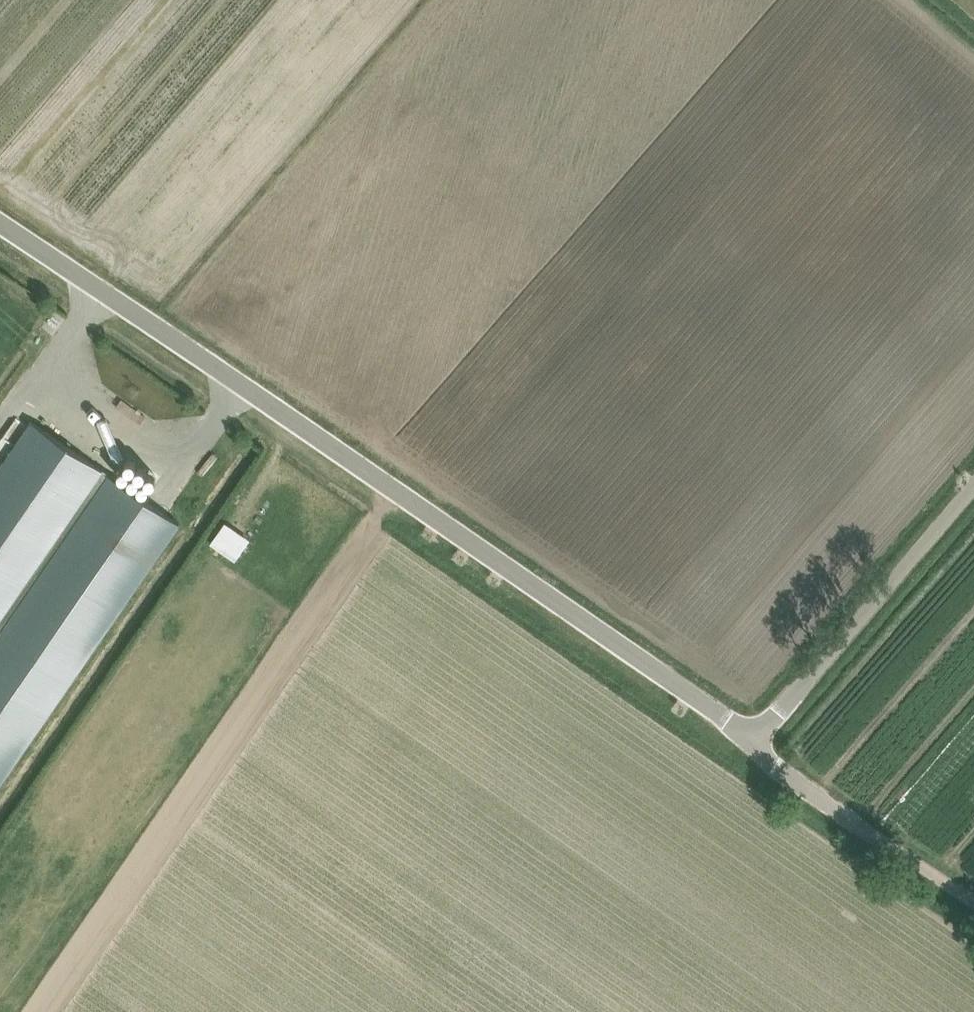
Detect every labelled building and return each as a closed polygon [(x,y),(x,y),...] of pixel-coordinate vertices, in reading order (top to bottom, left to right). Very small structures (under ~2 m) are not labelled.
[(180,522),(32,420),(0,466),(0,784),(180,522)]
